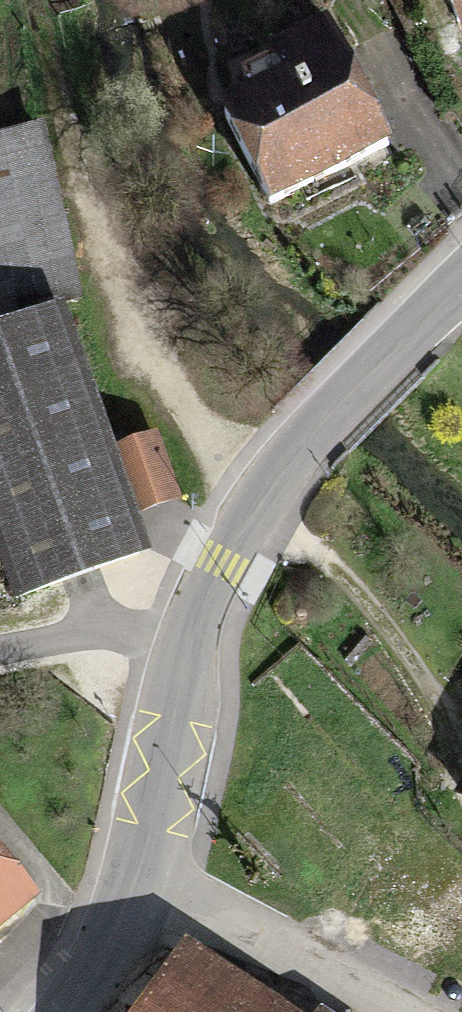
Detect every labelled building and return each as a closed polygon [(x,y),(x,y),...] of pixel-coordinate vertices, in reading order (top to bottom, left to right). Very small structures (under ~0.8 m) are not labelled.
[(452,57),(461,52),(461,0),(423,0),(452,57)] [(215,131),(258,222),(386,162),(327,37),(255,71),(271,104),(215,131)] [(5,322),(82,306),(46,140),(0,150),(0,301),(5,322)] [(13,620),(147,570),(133,533),(108,466),(54,324),(8,341),(0,344),(0,585),(13,620)] [(108,466),(133,533),(179,515),(154,449),(108,466)] [(29,918),(0,881),(0,941),(29,918)] [(188,960),(153,1011),(265,1011),(188,960)]
